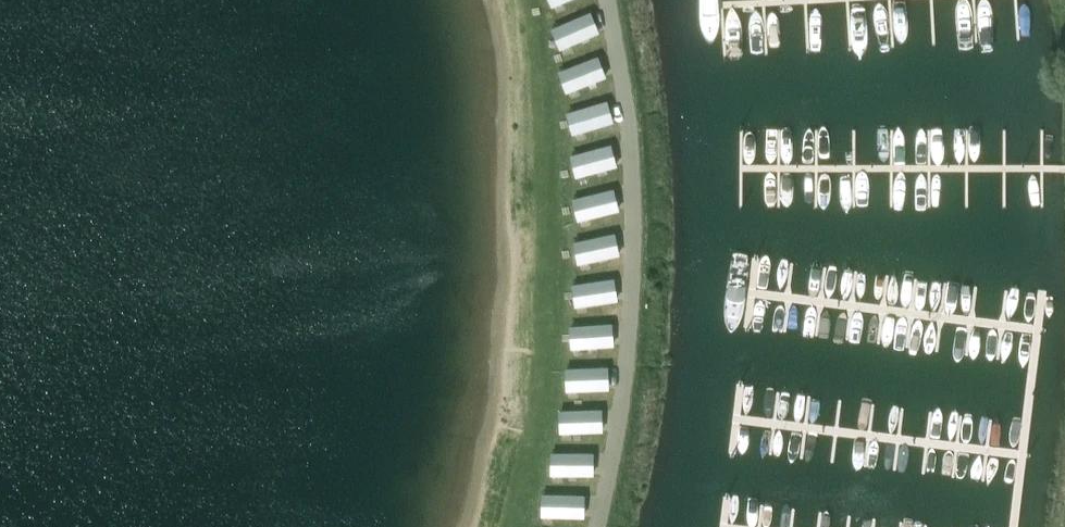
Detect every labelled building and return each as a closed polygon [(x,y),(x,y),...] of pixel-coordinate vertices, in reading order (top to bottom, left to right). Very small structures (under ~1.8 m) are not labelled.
[(563,48),(606,32),(598,10),(555,25),(563,48)] [(605,52),(562,70),(571,92),(614,74),(605,52)] [(577,135),(621,119),(613,97),(569,112),(577,135)] [(625,164),(619,141),(574,154),(580,178),(625,164)] [(574,196),(580,220),(627,207),(621,184),(574,196)] [(582,265),(628,252),(621,228),(575,241),(582,265)] [(624,300),(622,276),(575,281),(577,305),(624,300)] [(620,346),(619,321),(572,323),(573,348),(620,346)] [(569,365),(570,389),(616,388),(615,363),(569,365)] [(610,431),(609,406),(562,407),(562,433),(610,431)] [(556,474),(600,473),(600,449),(556,449),(556,474)] [(592,515),(591,490),(544,492),(546,517),(592,515)]
